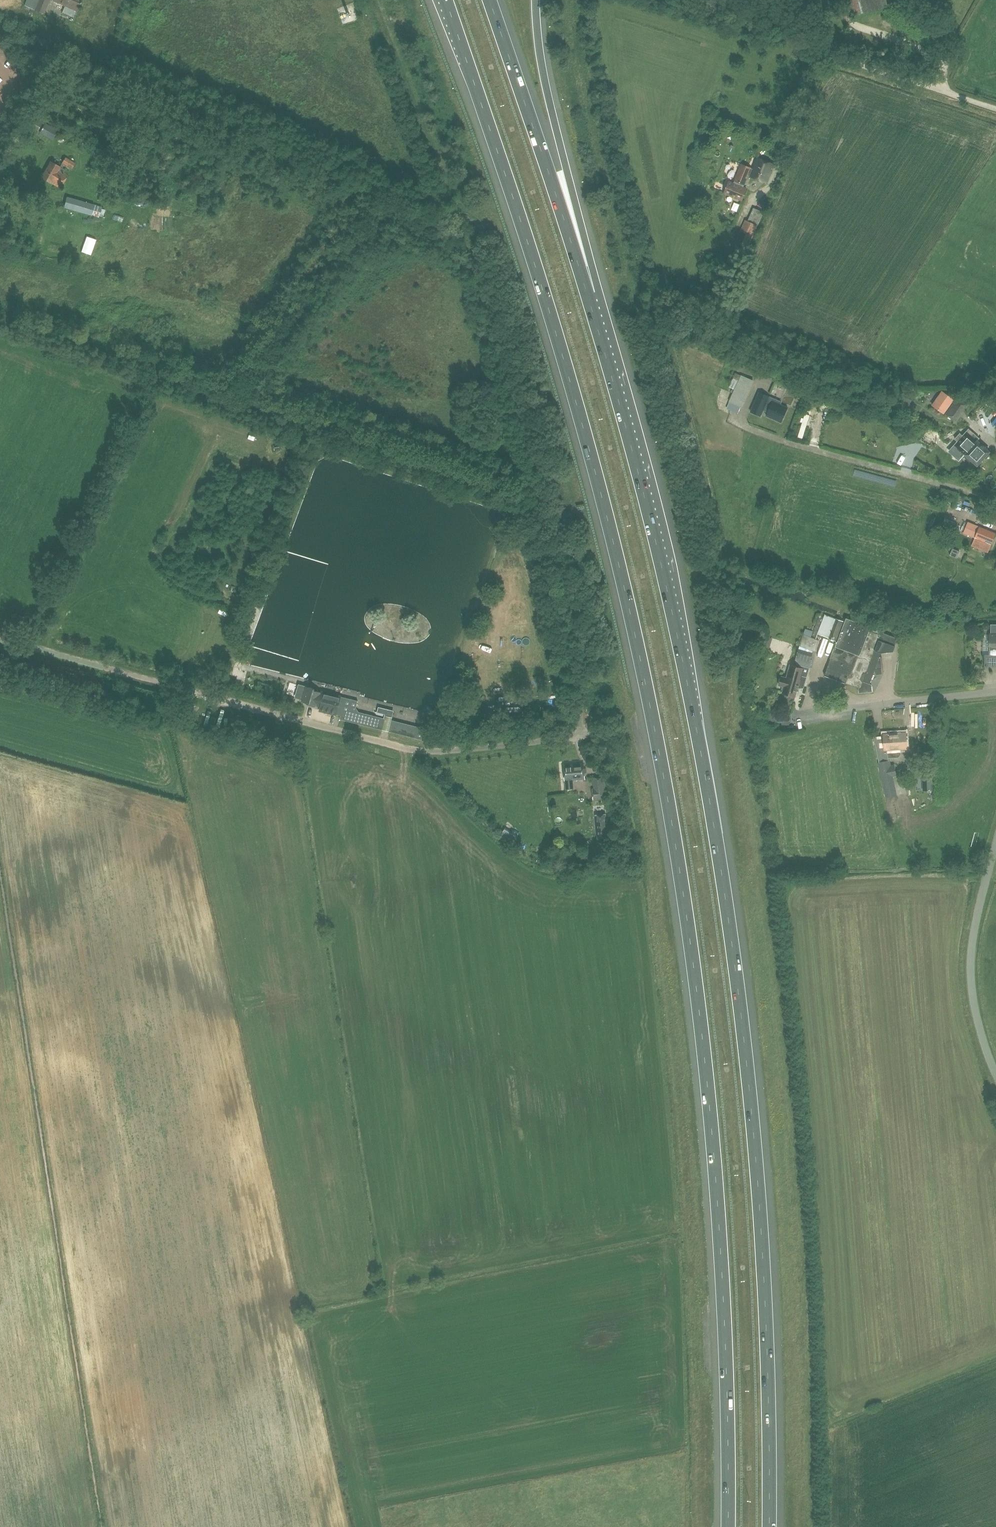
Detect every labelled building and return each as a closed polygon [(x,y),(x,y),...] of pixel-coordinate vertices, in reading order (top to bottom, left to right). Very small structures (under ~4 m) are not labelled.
[(24,6),(44,14),(50,0),(27,0),(24,6)] [(54,0),(77,10),(81,0),(54,0)] [(858,15),(888,7),(886,0),(849,0),(850,4),(854,16),(858,15)] [(43,122),(30,115),(25,124),(37,131),(43,122)] [(39,133),(52,140),(58,130),(45,123),(39,133)] [(62,163),(72,169),(75,163),(68,159),(68,158),(65,157),(62,163)] [(757,157),(750,175),(766,182),(773,163),(757,157)] [(41,177),(60,188),(67,175),(58,170),(60,167),(50,161),(41,177)] [(734,180),(735,181),(734,183),(728,180),(723,194),(742,201),(746,188),(743,187),(744,184),(745,185),(752,167),(741,163),(734,180)] [(94,205),(67,198),(64,207),(74,210),(73,214),(80,216),(81,211),(99,216),(102,206),(94,204),(94,205)] [(745,220),(735,242),(747,247),(757,224),(759,225),(764,212),(753,208),(748,221),(745,220)] [(60,215),(54,222),(58,226),(64,219),(60,215)] [(97,239),(87,236),(81,252),(91,255),(97,239)] [(742,407),(754,381),(741,375),(739,379),(733,376),(729,387),(734,389),(729,401),(742,407)] [(763,410),(767,412),(766,415),(781,422),(787,407),(768,398),(769,396),(759,391),(750,412),(761,416),(763,410)] [(942,412),(951,399),(942,392),(933,406),(942,412)] [(955,422),(967,404),(957,398),(945,415),(955,422)] [(977,440),(978,439),(968,429),(954,444),(965,454),(964,454),(966,455),(964,457),(969,462),(971,460),(977,465),(990,451),(977,440)] [(925,432),(923,437),(934,441),(935,435),(925,432)] [(974,537),(991,545),(995,533),(979,526),(974,537)] [(818,632),(837,640),(825,675),(858,687),(859,692),(872,691),(872,684),(870,683),(881,652),(893,651),(896,646),(895,645),(898,638),(884,633),(885,628),(881,626),(878,633),(869,630),(870,626),(846,617),(845,621),(836,617),(836,618),(825,614),(824,617),(820,615),(814,631),(818,632)] [(813,650),(815,651),(819,640),(816,638),(818,632),(814,631),(812,637),(803,634),(800,645),(813,650)] [(485,637),(482,641),(490,646),(493,642),(485,637)] [(813,650),(800,645),(796,655),(810,659),(813,650)] [(989,654),(984,654),(984,666),(995,666),(995,655),(989,654)] [(809,667),(797,664),(796,666),(790,664),(786,677),(781,676),(779,685),(784,686),(782,692),(795,696),(798,685),(804,687),(809,667)] [(302,701),(318,705),(321,692),(314,690),(314,688),(306,686),(302,701)] [(448,687),(439,709),(448,713),(457,690),(448,687)] [(323,693),(321,692),(318,705),(321,705),(319,710),(337,714),(337,712),(341,713),(340,718),(383,729),(385,718),(359,711),(358,714),(351,712),(352,706),(356,707),(358,700),(345,697),(345,699),(341,698),(341,696),(324,691),(323,693)] [(392,710),(378,706),(377,712),(385,714),(385,715),(391,716),(392,710)] [(782,726),(789,725),(789,721),(792,721),(791,713),(776,714),(776,713),(768,713),(769,724),(781,722),(782,726)] [(391,720),(388,731),(432,741),(436,722),(427,720),(425,730),(417,728),(418,726),(391,720)] [(901,749),(907,749),(906,732),(883,733),(884,750),(887,750),(888,757),(899,757),(901,754),(901,749)] [(878,762),(882,782),(893,779),(893,776),(896,776),(894,764),(891,765),(889,759),(878,762)] [(585,779),(583,763),(564,764),(566,788),(574,788),(573,780),(585,779)] [(933,772),(922,772),(923,790),(934,790),(933,772)] [(604,777),(592,778),(593,788),(592,788),(593,799),(606,798),(604,777)] [(885,796),(896,793),(894,782),(883,784),(885,796)] [(605,814),(595,815),(597,839),(607,838),(605,814)]
